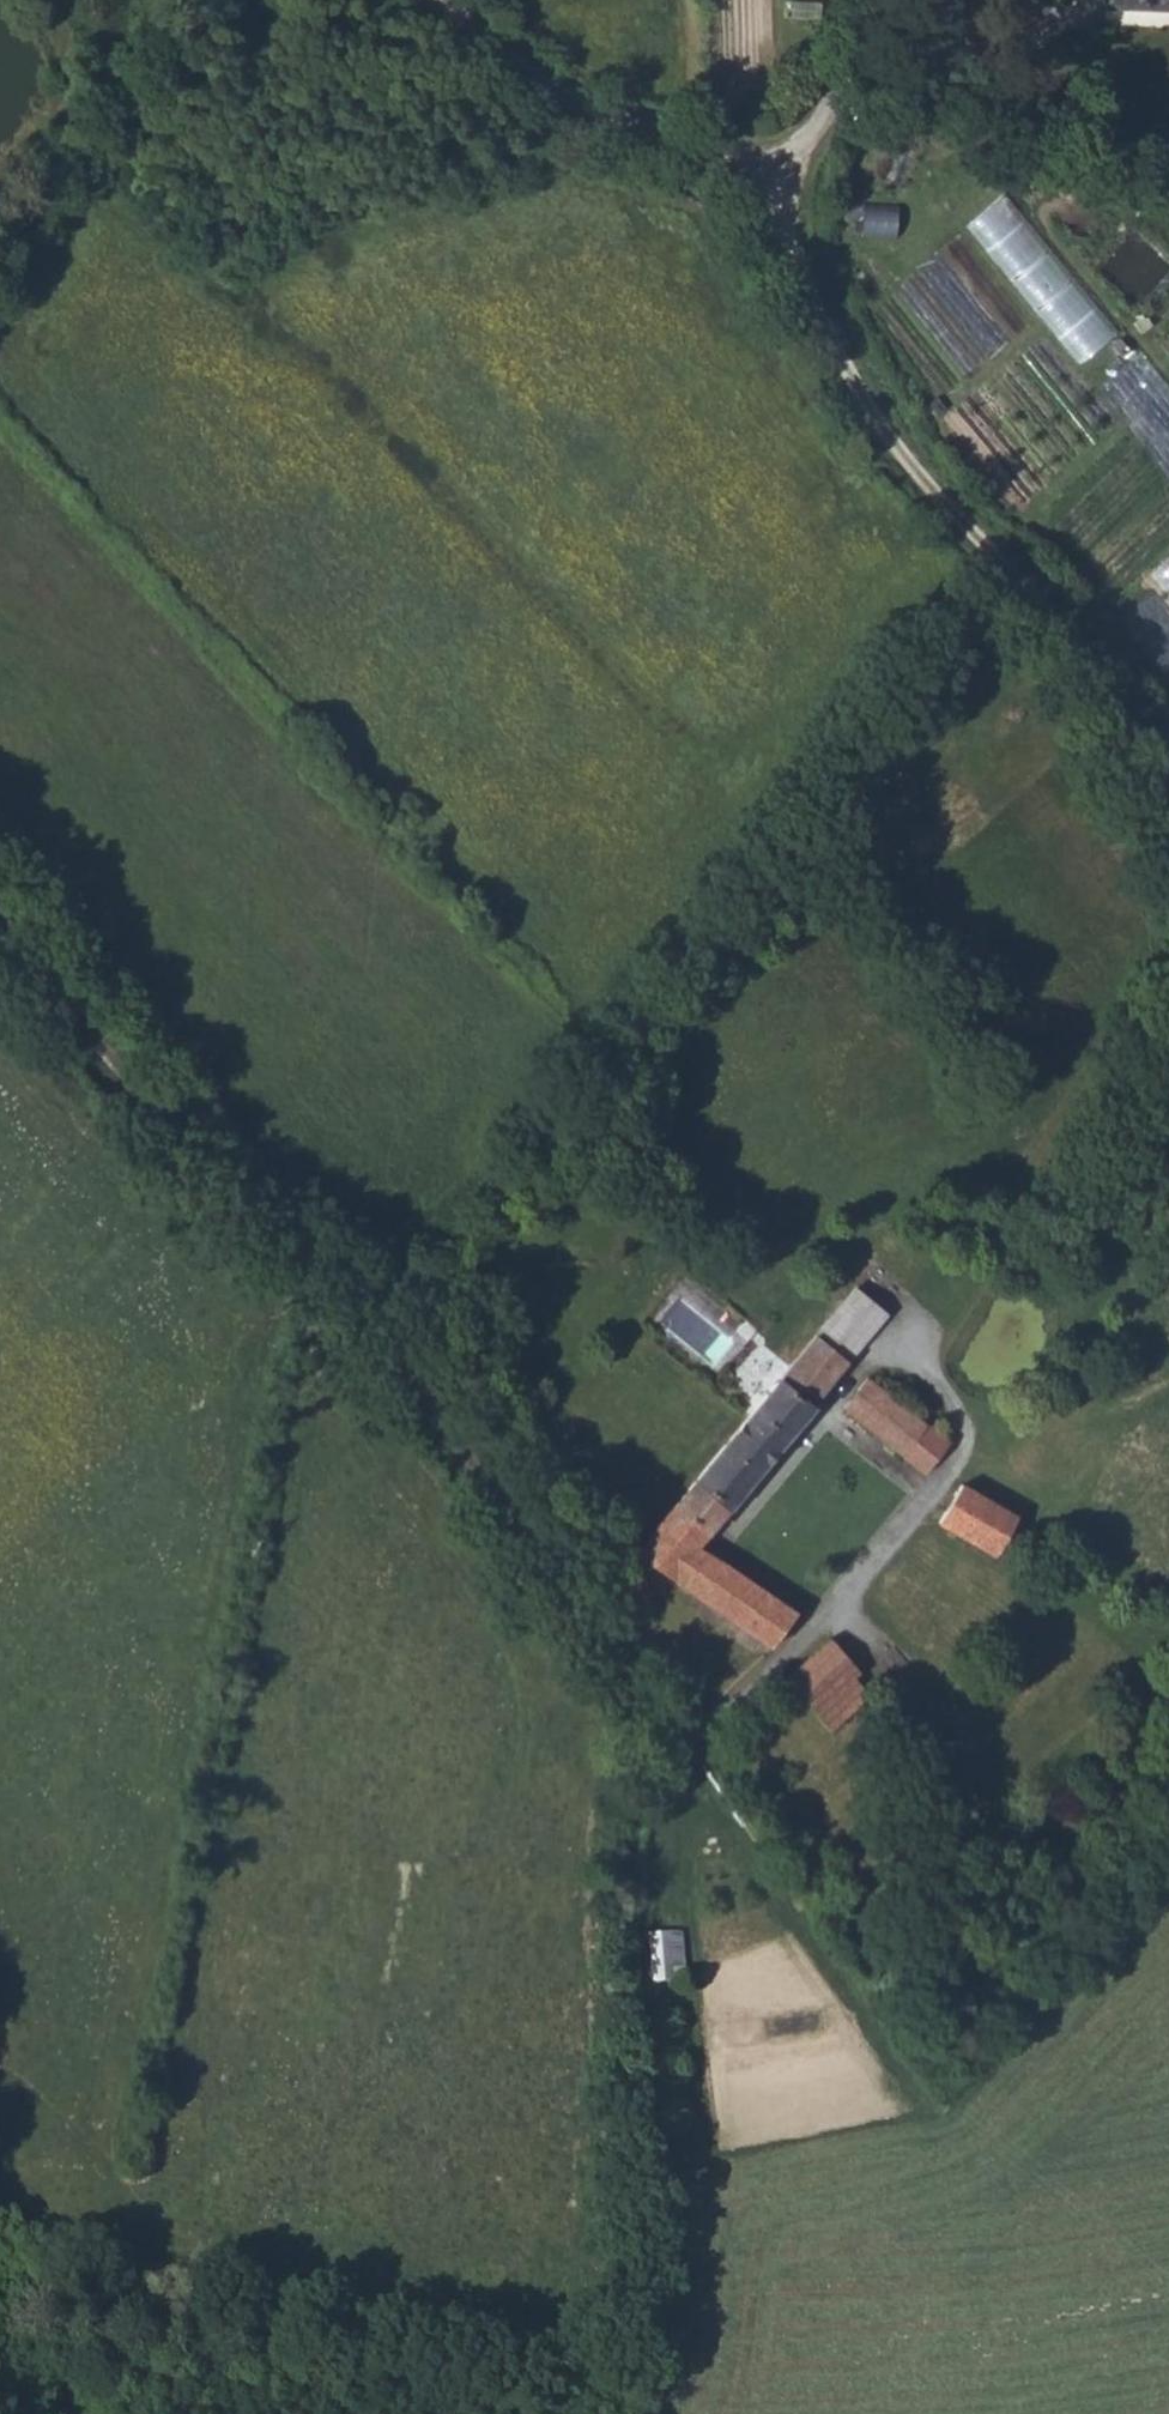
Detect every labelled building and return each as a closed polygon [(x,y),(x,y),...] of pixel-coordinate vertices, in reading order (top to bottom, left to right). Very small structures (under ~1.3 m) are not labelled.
[(637,1552),(700,1596),(722,1563),(696,1545),(846,1362),(813,1336),(637,1552)] [(841,1409),(921,1474),(946,1440),(920,1420),(867,1378),(841,1409)] [(936,1523),(990,1555),(1014,1516),(961,1485),(936,1523)] [(783,1679),(812,1712),(857,1670),(829,1638),(783,1679)] [(652,1979),(687,1977),(685,1928),(650,1929),(652,1979)]
